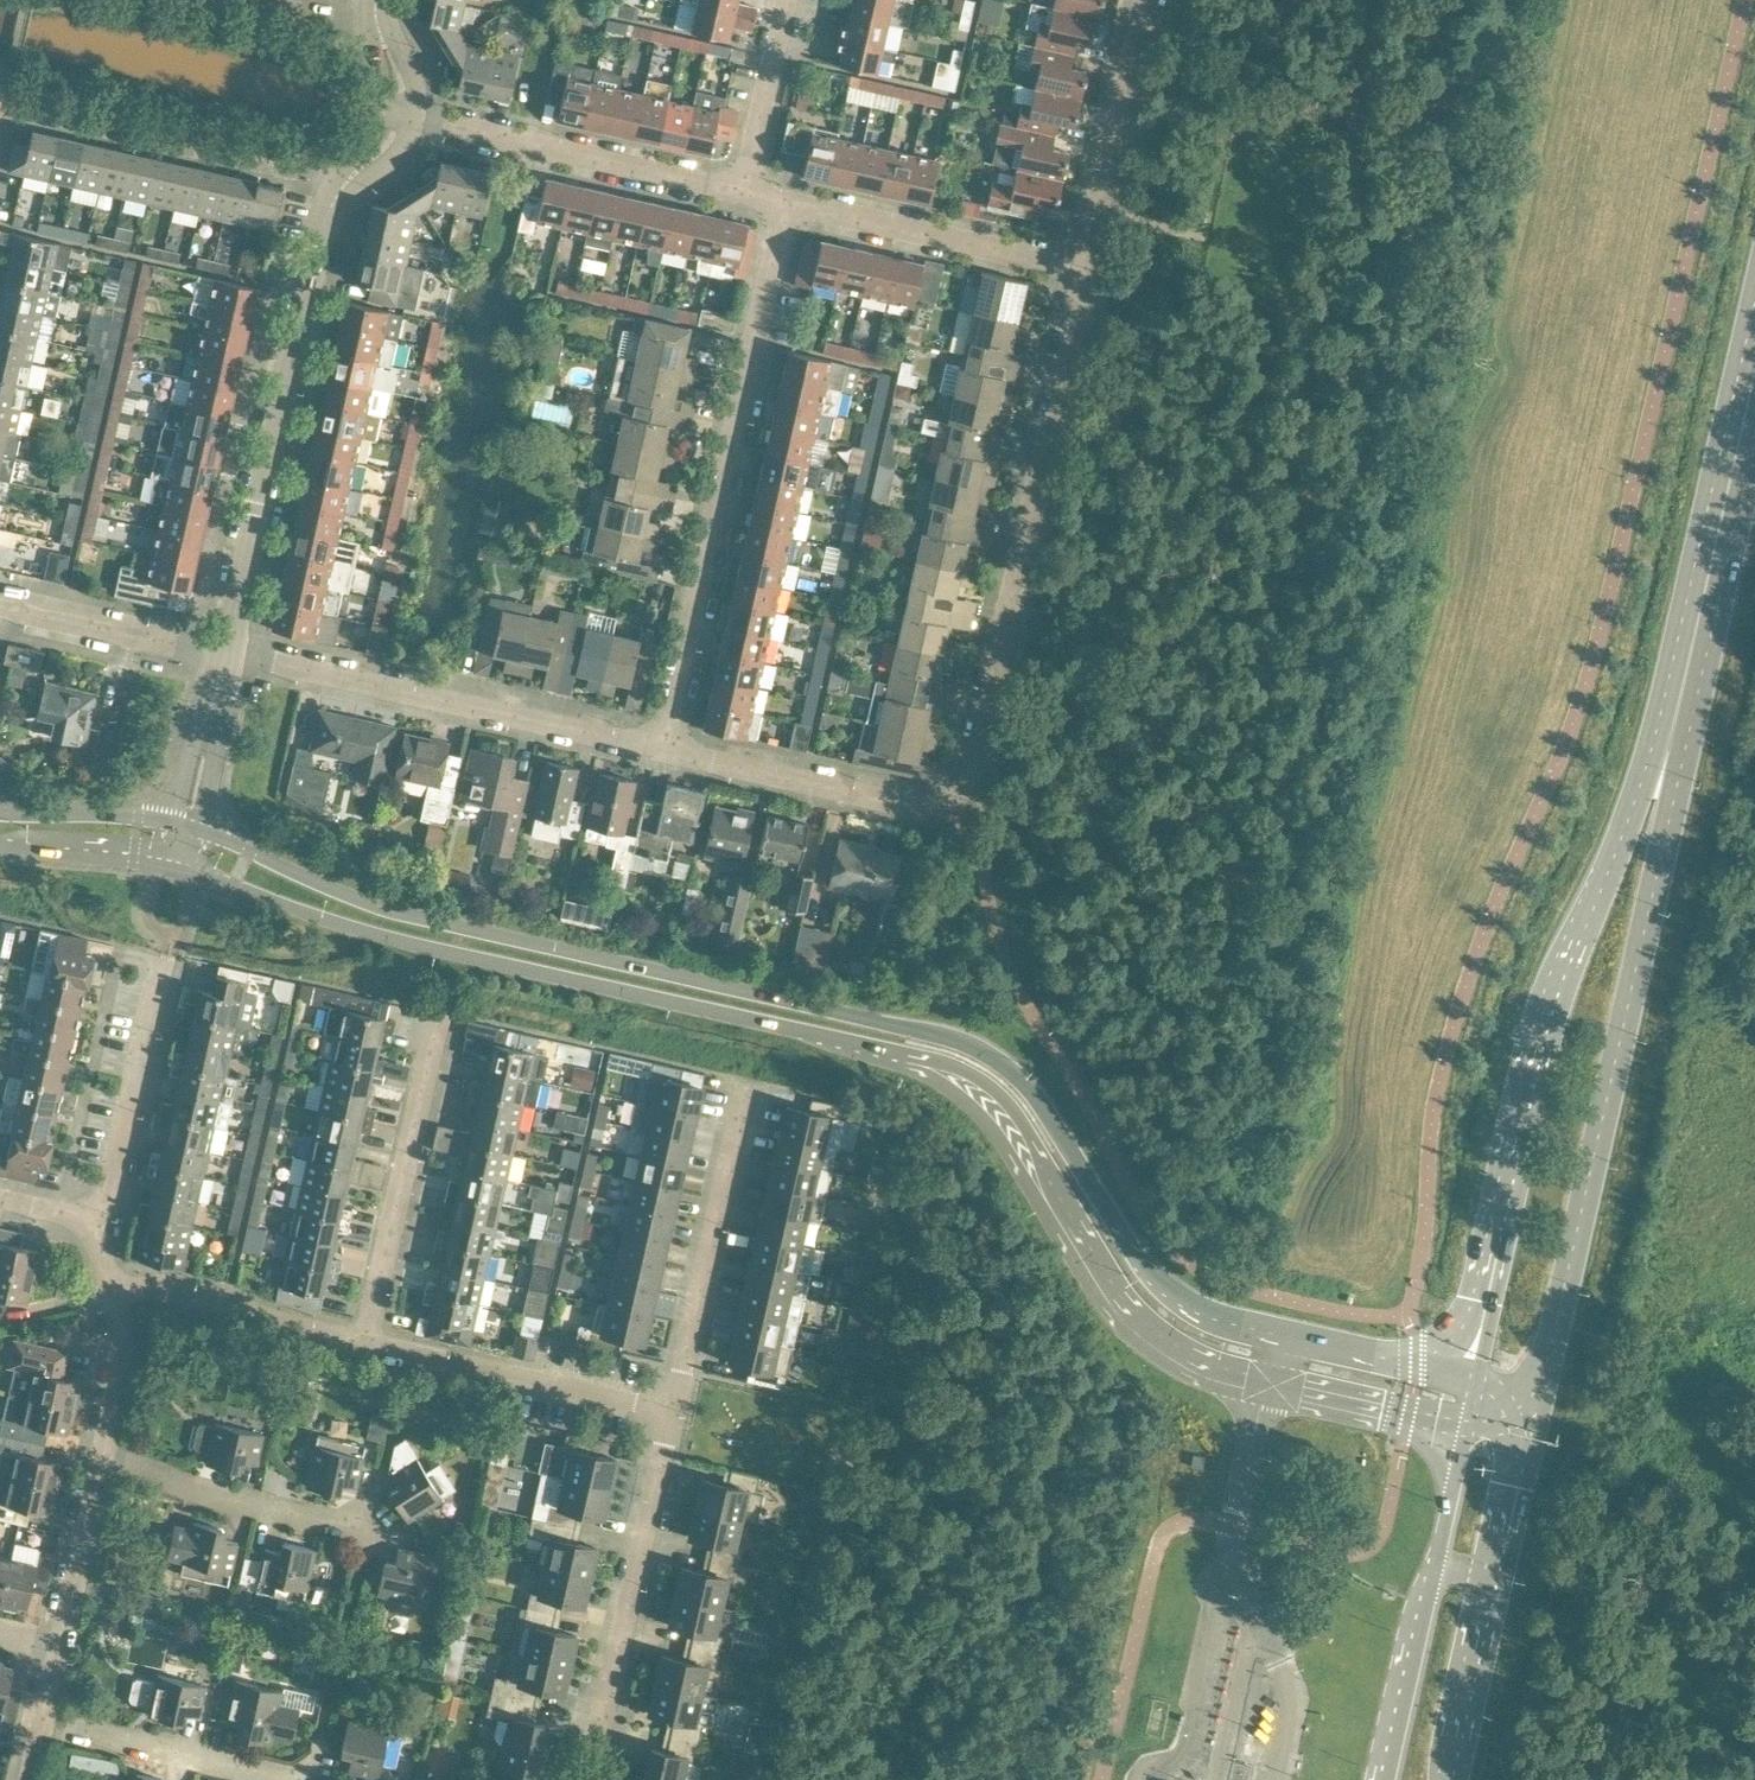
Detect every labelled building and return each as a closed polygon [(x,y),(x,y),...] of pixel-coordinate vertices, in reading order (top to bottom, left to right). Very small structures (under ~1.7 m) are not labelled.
[(446,0),(419,0),(415,20),(429,23),(445,48),(463,36),(459,30),(464,4),(446,0)] [(680,2),(697,6),(755,19),(757,8),(736,3),(737,0),(681,0),(680,2)] [(847,2),(853,3),(850,14),(888,23),(901,26),(906,27),(912,2),(903,0),(848,0),(847,2)] [(971,15),(975,1),(972,0),(964,0),(961,13),(971,15)] [(1053,7),(1099,18),(1103,0),(1054,0),(1053,7)] [(607,1),(605,12),(608,13),(616,15),(635,19),(638,8),(618,4),(607,1)] [(1071,54),(1073,54),(1076,41),(1093,45),(1093,43),(1101,42),(1104,26),(1098,22),(1099,18),(1053,7),(1031,2),(1025,28),(1037,31),(1034,45),(1068,53),(1071,54)] [(692,27),(691,31),(728,40),(731,26),(752,30),(755,19),(697,6),(692,27)] [(971,15),(961,13),(958,28),(968,30),(971,15)] [(901,26),(888,23),(850,14),(848,26),(842,24),(839,38),(895,51),(901,26)] [(631,34),(633,25),(616,21),(614,30),(631,34)] [(633,25),(631,34),(647,38),(650,28),(633,25)] [(683,36),(666,32),(664,41),(680,45),(683,36)] [(457,88),(483,93),(493,49),(467,43),(463,36),(445,48),(461,73),(457,88)] [(683,36),(680,45),(697,49),(699,40),(683,36)] [(895,51),(839,38),(836,52),(842,53),(839,65),(890,76),(895,51)] [(732,47),(706,41),(704,51),(730,56),(732,47)] [(1073,55),(1073,54),(1071,54),(1068,53),(1034,45),(1028,69),(1038,71),(1034,88),(1080,98),(1087,71),(1070,67),(1073,55)] [(732,47),(730,56),(729,59),(734,60),(741,62),(744,50),(732,47)] [(950,63),(960,65),(963,51),(953,48),(950,63)] [(518,55),(493,49),(483,93),(500,97),(498,102),(508,104),(518,55)] [(934,75),(931,86),(954,91),(960,65),(950,63),(946,78),(934,75)] [(621,75),(596,69),(593,83),(584,125),(608,131),(618,89),(621,75)] [(553,74),(547,97),(562,101),(557,119),(584,125),(593,83),(553,74)] [(876,90),(878,81),(861,77),(859,87),(876,90)] [(658,142),(668,100),(671,86),(646,80),(643,94),(633,136),(658,142)] [(878,81),(876,90),(892,94),(894,85),(878,81)] [(1021,103),(1015,126),(1054,135),(1058,122),(1074,126),(1080,98),(1034,88),(1030,105),(1021,103)] [(633,136),(643,94),(618,89),(608,131),(633,136)] [(909,98),(926,102),(928,92),(911,89),(909,98)] [(815,95),(798,91),(795,105),(812,109),(815,95)] [(696,92),(693,105),(668,100),(658,142),(683,148),(696,92)] [(739,111),(723,107),(725,99),(696,92),(683,148),(709,153),(714,135),(732,139),(739,111)] [(942,105),(944,96),(928,92),(926,102),(942,105)] [(802,174),(828,180),(838,138),(812,132),(813,127),(787,121),(781,150),(806,156),(802,174)] [(1000,123),(991,163),(1016,169),(1062,179),(1068,152),(1052,148),(1054,135),(1015,126),(1000,123)] [(29,145),(15,142),(8,171),(22,174),(47,180),(57,136),(32,130),(29,145)] [(82,142),(57,136),(47,180),(72,185),(82,142)] [(862,143),(838,138),(828,180),(853,186),(862,143)] [(108,147),(82,142),(72,185),(98,191),(108,147)] [(853,186),(878,192),(887,149),(862,143),(853,186)] [(133,153),(108,147),(98,191),(123,197),(133,153)] [(878,192),(903,197),(912,155),(887,149),(878,192)] [(158,159),(133,153),(123,197),(148,202),(158,159)] [(938,161),(912,155),(903,197),(929,203),(938,161)] [(183,164),(158,159),(148,202),(173,208),(183,164)] [(412,192),(424,210),(431,206),(456,211),(466,167),(440,161),(437,176),(412,192)] [(208,170),(183,164),(173,208),(198,214),(208,170)] [(466,167),(456,211),(482,217),(493,168),(483,166),(482,171),(466,167)] [(1016,169),(1012,186),(993,181),(987,208),(1030,218),(1034,218),(1035,219),(1039,203),(1056,206),(1062,179),(1016,169)] [(233,176),(208,170),(198,214),(223,220),(233,176)] [(258,181),(233,176),(223,220),(249,225),(258,181)] [(541,197),(526,193),(517,230),(533,234),(536,220),(562,226),(572,184),(546,178),(541,197)] [(284,187),(258,181),(249,225),(274,231),(284,187)] [(562,226),(587,232),(597,189),(572,184),(562,226)] [(587,232),(585,242),(610,248),(612,237),(622,195),(597,189),(587,232)] [(424,210),(412,192),(387,208),(373,205),(367,230),(411,240),(417,215),(424,210)] [(612,237),(637,243),(647,201),(622,195),(612,237)] [(672,206),(647,201),(637,243),(648,246),(648,263),(658,265),(662,249),(672,206)] [(959,212),(959,213),(977,217),(979,211),(980,205),(961,201),(959,212)] [(662,249),(687,254),(697,212),(672,206),(662,249)] [(709,275),(712,260),(722,218),(697,212),(687,254),(698,257),(696,272),(709,275)] [(14,214),(12,224),(22,227),(24,217),(14,214)] [(712,260),(735,265),(733,275),(745,277),(756,228),(747,226),(748,224),(722,218),(712,260)] [(45,233),(62,236),(64,227),(48,223),(45,233)] [(62,236),(78,240),(80,231),(64,227),(62,236)] [(363,247),(358,245),(356,255),(361,256),(406,265),(411,240),(367,230),(363,247)] [(72,246),(10,232),(7,244),(14,246),(11,258),(52,267),(67,270),(72,246)] [(95,244),(112,248),(114,238),(98,235),(95,244)] [(112,248),(128,251),(130,242),(114,238),(112,248)] [(812,282),(837,288),(847,246),(821,240),(820,241),(806,238),(805,238),(795,284),(810,287),(811,287),(812,282)] [(148,246),(145,255),(162,259),(164,250),(148,246)] [(872,252),(847,246),(837,288),(862,294),(872,252)] [(180,253),(164,250),(162,259),(178,263),(180,253)] [(862,294),(887,300),(897,257),(872,252),(862,294)] [(406,265),(361,256),(355,281),(371,284),(367,299),(397,306),(406,265)] [(198,257),(196,267),(212,270),(214,261),(198,257)] [(923,263),(897,257),(887,300),(913,306),(923,263)] [(47,291),(62,294),(67,270),(52,267),(11,258),(9,270),(2,268),(0,276),(0,280),(47,291)] [(923,274),(939,278),(942,264),(926,260),(923,274)] [(230,265),(214,261),(212,270),(228,274),(230,265)] [(143,262),(139,279),(149,281),(152,265),(143,262)] [(130,285),(133,273),(134,268),(123,266),(119,282),(130,285)] [(262,282),(264,272),(248,269),(246,278),(262,282)] [(978,286),(972,313),(1030,325),(1032,315),(1019,312),(1026,281),(972,269),(968,284),(978,286)] [(562,272),(560,282),(572,285),(574,275),(562,272)] [(215,278),(209,305),(251,314),(257,288),(215,278)] [(1,305),(56,318),(62,294),(47,291),(0,280),(0,293),(3,293),(1,305)] [(119,282),(116,299),(127,301),(130,285),(119,282)] [(556,292),(573,296),(575,287),(558,283),(556,292)] [(573,296),(590,300),(592,290),(575,287),(573,296)] [(606,303),(623,307),(625,298),(608,294),(606,303)] [(135,297),(131,313),(141,316),(144,299),(135,297)] [(623,307),(640,311),(642,302),(625,298),(623,307)] [(206,320),(203,330),(246,339),(251,314),(209,305),(195,301),(192,313),(206,320)] [(340,327),(383,337),(389,311),(345,301),(340,327)] [(36,338),(53,342),(58,318),(56,318),(1,305),(0,308),(0,330),(36,338)] [(658,305),(656,315),(673,318),(675,309),(658,305)] [(733,332),(736,316),(701,308),(698,324),(733,332)] [(692,313),(675,309),(673,318),(690,322),(692,313)] [(109,330),(120,332),(123,316),(106,312),(102,328),(109,330)] [(131,313),(128,330),(137,332),(141,316),(131,313)] [(1030,325),(972,313),(963,354),(1007,364),(1014,333),(1027,336),(1030,325)] [(641,334),(636,360),(693,373),(695,362),(682,360),(689,329),(635,316),(632,332),(641,334)] [(439,340),(441,331),(443,323),(439,322),(433,321),(430,338),(439,340)] [(120,332),(109,330),(102,328),(91,326),(86,349),(114,356),(120,332)] [(383,337),(340,327),(334,352),(391,365),(396,340),(383,337)] [(31,362),(36,338),(0,330),(0,355),(31,362)] [(240,364),(246,339),(203,330),(198,355),(240,364)] [(528,336),(524,352),(544,356),(547,340),(528,336)] [(831,354),(848,358),(850,349),(833,345),(831,354)] [(124,347),(120,363),(129,365),(133,349),(124,347)] [(437,349),(428,347),(422,372),(432,374),(437,349)] [(867,353),(850,349),(848,358),(864,362),(867,353)] [(788,351),(782,377),(841,390),(846,364),(788,351)] [(334,352),(328,377),(372,387),(394,392),(400,367),(391,365),(334,352)] [(963,354),(953,395),(1011,408),(1013,398),(1000,395),(1007,364),(963,354)] [(25,385),(43,389),(48,366),(31,362),(0,355),(0,380),(25,385)] [(198,355),(192,380),(234,389),(240,364),(198,355)] [(899,370),(900,364),(901,360),(884,356),(882,366),(899,370)] [(621,357),(612,398),(626,401),(671,411),(678,380),(691,383),(693,373),(636,360),(621,357)] [(899,370),(897,382),(911,385),(915,386),(918,374),(911,373),(913,362),(901,359),(901,360),(899,370)] [(109,379),(113,363),(102,360),(98,377),(109,379)] [(124,391),(129,365),(120,363),(114,388),(124,391)] [(543,366),(540,380),(561,385),(562,378),(558,370),(543,366)] [(426,399),(432,374),(422,372),(417,397),(426,399)] [(84,399),(104,403),(109,379),(98,377),(89,375),(84,399)] [(328,377),(323,402),(367,412),(372,387),(328,377)] [(835,415),(841,390),(782,377),(776,402),(835,415)] [(20,409),(25,385),(0,380),(0,404),(20,409)] [(192,380),(186,405),(229,414),(234,389),(192,380)] [(879,380),(875,398),(884,400),(889,383),(879,380)] [(953,395),(944,436),(989,446),(996,415),(1009,418),(1011,408),(953,395)] [(62,415),(64,399),(48,396),(45,412),(62,415)] [(112,397),(109,413),(118,415),(122,399),(112,397)] [(626,401),(612,398),(607,397),(604,410),(623,415),(617,442),(675,455),(677,445),(664,442),(671,411),(626,401)] [(881,417),(884,400),(875,398),(871,415),(881,417)] [(98,427),(104,403),(84,399),(79,422),(98,427)] [(165,426),(181,430),(223,439),(229,414),(186,405),(170,401),(165,426)] [(379,415),(367,412),(323,402),(317,427),(361,437),(374,440),(379,415)] [(776,402),(771,427),(813,436),(829,440),(835,415),(776,402)] [(0,404),(0,429),(6,431),(14,433),(15,433),(20,409),(0,404)] [(415,406),(411,422),(421,424),(425,408),(415,406)] [(891,406),(887,423),(898,426),(901,408),(891,406)] [(109,413),(105,430),(114,432),(118,415),(109,413)] [(864,421),(858,446),(864,448),(873,450),(879,425),(870,423),(864,421)] [(421,424),(411,422),(406,447),(415,449),(421,424)] [(894,443),(898,426),(887,423),(883,441),(894,443)] [(87,424),(84,441),(95,443),(98,427),(87,424)] [(223,439),(181,430),(165,426),(159,451),(217,464),(223,439)] [(317,427),(312,452),(356,462),(361,437),(317,427)] [(771,427),(765,452),(807,461),(813,436),(771,427)] [(1,454),(15,457),(20,434),(15,433),(14,433),(6,431),(0,429),(0,454),(1,454)] [(982,477),(989,446),(944,436),(935,477),(992,490),(995,480),(982,477)] [(617,442),(608,483),(652,493),(659,462),(672,465),(675,455),(617,442)] [(101,447),(97,463),(107,465),(110,449),(101,447)] [(860,465),(869,467),(873,450),(864,448),(860,465)] [(156,476),(170,479),(212,489),(217,464),(159,451),(153,476),(156,476)] [(350,487),(356,462),(312,452),(306,477),(350,487)] [(765,452),(760,477),(802,486),(812,489),(818,464),(807,461),(765,452)] [(1,454),(0,454),(0,479),(10,481),(15,457),(1,454)] [(80,455),(77,471),(88,474),(92,457),(80,455)] [(404,456),(400,472),(410,474),(414,458),(404,456)] [(97,463),(94,480),(103,482),(107,465),(97,463)] [(59,493),(82,498),(88,474),(77,471),(65,469),(59,493)] [(406,491),(410,474),(400,472),(396,489),(406,491)] [(212,489),(170,479),(156,476),(150,501),(164,504),(206,514),(212,489)] [(306,477),(300,502),(345,512),(350,487),(306,477)] [(760,477),(754,502),(796,511),(802,486),(760,477)] [(935,477),(925,518),(970,528),(977,497),(990,500),(992,490),(935,477)] [(862,500),(866,483),(856,481),(853,498),(862,500)] [(608,483),(599,525),(656,538),(658,527),(645,524),(652,493),(608,483)] [(873,485),(871,497),(888,501),(891,489),(873,485)] [(505,491),(503,501),(511,503),(513,493),(505,491)] [(90,497),(86,513),(95,516),(99,499),(90,497)] [(858,517),(862,500),(853,498),(849,515),(858,517)] [(70,502),(66,518),(77,521),(81,505),(70,502)] [(300,502),(295,527),(339,537),(345,512),(300,502)] [(496,510),(494,518),(498,519),(505,520),(505,521),(521,525),(525,509),(509,505),(497,502),(496,510)] [(754,502),(748,527),(791,536),(796,511),(754,502)] [(164,504),(158,529),(201,539),(206,514),(164,504)] [(393,506),(389,522),(399,525),(402,508),(393,506)] [(86,513),(82,530),(92,532),(95,516),(86,513)] [(73,537),(77,521),(66,518),(62,535),(73,537)] [(925,518),(916,560),(974,572),(976,562),(963,559),(970,528),(925,518)] [(395,541),(399,525),(389,522),(385,539),(395,541)] [(583,548),(580,564),(634,576),(641,545),(654,548),(656,538),(599,525),(585,522),(580,548),(583,548)] [(358,542),(339,537),(295,527),(289,552),(353,567),(358,542)] [(748,527),(743,552),(785,561),(791,536),(748,527)] [(864,528),(860,547),(878,551),(882,532),(877,531),(864,528)] [(158,529),(153,554),(195,564),(201,539),(158,529)] [(845,531),(841,548),(851,550),(854,533),(845,531)] [(478,542),(474,560),(492,564),(497,546),(478,542)] [(838,565),(847,567),(851,550),(841,548),(838,565)] [(872,561),(874,550),(862,548),(860,558),(872,561)] [(64,583),(70,556),(51,551),(45,579),(64,583)] [(284,578),(328,587),(342,590),(348,591),(353,567),(289,552),(284,578)] [(743,552),(737,577),(779,586),(785,561),(743,552)] [(189,590),(195,564),(153,554),(147,578),(132,575),(133,568),(120,565),(114,595),(158,605),(163,584),(189,590)] [(543,558),(540,572),(557,576),(560,562),(543,558)] [(916,560),(907,601),(951,611),(958,580),(971,583),(974,572),(916,560)] [(402,571),(399,566),(388,564),(385,574),(400,578),(402,571)] [(385,574),(379,599),(394,603),(400,578),(385,574)] [(737,577),(731,602),(774,611),(779,586),(737,577)] [(284,578),(278,603),(320,612),(337,616),(342,590),(328,587),(284,578)] [(834,581),(830,598),(839,600),(843,583),(834,581)] [(491,597),(479,651),(494,654),(506,657),(510,658),(507,671),(517,673),(530,616),(532,606),(491,597)] [(826,615),(836,617),(839,600),(830,598),(826,615)] [(394,603),(379,599),(373,624),(388,627),(394,603)] [(907,601),(898,642),(955,655),(957,645),(944,642),(951,611),(907,601)] [(768,636),(774,611),(731,602),(726,627),(768,636)] [(278,603),(277,609),(272,628),(313,638),(312,640),(334,645),(340,616),(337,616),(320,612),(278,603)] [(571,625),(561,669),(574,672),(588,675),(592,676),(589,689),(599,691),(612,634),(616,617),(590,611),(588,617),(585,628),(571,625)] [(530,616),(517,673),(527,675),(530,662),(533,663),(545,666),(561,669),(571,625),(556,622),(530,616)] [(381,656),(388,627),(373,624),(366,652),(381,656)] [(726,627),(720,652),(762,661),(768,636),(726,627)] [(612,634),(599,691),(609,694),(612,681),(643,688),(655,634),(640,630),(638,640),(612,634)] [(828,650),(832,633),(823,631),(819,648),(828,650)] [(898,642),(888,683),(933,693),(940,662),(953,665),(955,655),(898,642)] [(43,651),(8,643),(4,662),(39,669),(43,651)] [(824,667),(828,650),(819,648),(815,665),(824,667)] [(720,652),(714,677),(757,686),(762,661),(720,652)] [(13,666),(10,680),(24,683),(27,669),(13,666)] [(839,690),(840,683),(842,673),(842,672),(832,670),(828,687),(839,690)] [(871,698),(866,721),(879,724),(936,737),(939,727),(926,724),(933,693),(888,683),(849,674),(845,693),(871,698)] [(751,711),(757,686),(714,677),(709,702),(751,711)] [(45,681),(38,716),(40,716),(54,719),(50,736),(56,737),(85,744),(93,709),(91,693),(79,694),(79,691),(80,689),(45,681)] [(811,681),(808,698),(817,700),(821,683),(811,681)] [(804,715),(813,717),(817,700),(808,698),(804,715)] [(709,702),(703,728),(754,739),(760,713),(751,711),(709,702)] [(382,783),(395,727),(319,710),(310,750),(357,760),(353,777),(382,783)] [(101,723),(93,758),(107,761),(116,721),(101,723)] [(805,751),(811,725),(795,721),(789,747),(805,751)] [(879,724),(866,721),(863,721),(857,749),(855,749),(852,761),(914,775),(921,744),(934,747),(936,737),(879,724)] [(428,782),(424,800),(431,810),(428,821),(446,825),(461,756),(445,752),(447,743),(405,734),(396,775),(428,782)] [(527,781),(509,777),(514,759),(472,749),(461,797),(495,804),(490,827),(487,826),(482,848),(510,854),(527,781)] [(533,816),(535,817),(531,834),(558,840),(559,834),(577,838),(585,802),(571,799),(578,768),(546,761),(533,816)] [(287,793),(322,813),(331,772),(293,763),(286,792),(287,793)] [(591,794),(585,825),(587,825),(609,830),(606,842),(605,845),(616,848),(607,886),(624,890),(629,867),(633,850),(636,836),(635,836),(634,841),(619,837),(620,833),(622,833),(634,780),(601,773),(596,795),(591,794)] [(667,783),(665,791),(663,803),(644,799),(636,836),(633,850),(668,858),(673,837),(693,841),(704,792),(683,787),(667,783)] [(753,812),(746,811),(745,814),(715,807),(706,849),(724,853),(722,862),(741,867),(753,812)] [(767,815),(759,851),(800,860),(808,825),(767,815)] [(351,823),(350,833),(365,842),(370,822),(358,818),(351,823)] [(427,823),(422,846),(439,849),(444,826),(427,823)] [(862,892),(863,889),(891,896),(900,856),(865,848),(866,845),(840,839),(829,885),(862,892)] [(493,854),(489,871),(506,874),(509,858),(493,854)] [(675,858),(671,874),(687,878),(691,862),(675,858)] [(811,876),(795,872),(787,910),(803,913),(811,876)] [(719,907),(711,942),(737,947),(752,879),(736,875),(728,909),(719,907)] [(833,932),(801,925),(792,962),(824,969),(833,932)] [(40,929),(31,970),(33,970),(32,971),(88,984),(94,956),(85,954),(88,940),(40,929)] [(185,1002),(182,1015),(236,1027),(246,983),(247,978),(249,971),(219,965),(217,976),(202,973),(199,990),(195,1004),(185,1002)] [(32,971),(27,997),(79,1009),(85,984),(88,984),(32,971)] [(249,971),(247,978),(274,984),(276,977),(249,971)] [(273,990),(278,998),(290,1000),(294,982),(276,977),(274,984),(273,990)] [(302,983),(298,1000),(310,1003),(314,986),(302,983)] [(323,1031),(380,1043),(383,1031),(393,1033),(396,1020),(386,1018),(389,1004),(389,1003),(314,986),(310,1003),(329,1007),(323,1031)] [(38,1011),(34,1027),(73,1035),(79,1009),(27,997),(24,1007),(38,1011)] [(190,1027),(187,1042),(231,1052),(236,1027),(182,1015),(180,1025),(190,1027)] [(470,1021),(466,1036),(481,1040),(478,1052),(488,1055),(485,1068),(540,1081),(543,1081),(549,1054),(535,1051),(538,1037),(470,1021)] [(302,1027),(292,1024),(287,1049),(296,1051),(302,1027)] [(17,1039),(15,1050),(67,1062),(73,1035),(34,1027),(31,1042),(17,1039)] [(336,1034),(330,1059),(384,1071),(387,1060),(377,1058),(380,1043),(336,1034)] [(8,1048),(9,1040),(0,1037),(0,1046),(8,1048)] [(174,1052),(171,1065),(225,1077),(231,1052),(187,1042),(184,1054),(174,1052)] [(271,1043),(267,1060),(277,1062),(280,1045),(271,1043)] [(287,1049),(283,1066),(292,1068),(296,1051),(287,1049)] [(26,1063),(23,1079),(61,1088),(67,1062),(15,1050),(12,1060),(26,1063)] [(330,1059),(325,1084),(368,1093),(371,1081),(381,1083),(384,1071),(330,1059)] [(641,1059),(638,1074),(644,1076),(650,1077),(654,1062),(641,1059)] [(267,1060),(263,1077),(273,1079),(277,1062),(267,1060)] [(644,1076),(638,1101),(695,1114),(701,1086),(680,1081),(683,1068),(654,1062),(650,1077),(644,1076)] [(179,1077),(176,1092),(219,1102),(225,1077),(171,1065),(169,1075),(179,1077)] [(580,1066),(576,1085),(590,1089),(595,1070),(580,1066)] [(472,1079),(470,1091),(535,1105),(540,1081),(485,1068),(482,1082),(472,1079)] [(9,1076),(3,1102),(55,1115),(61,1088),(23,1079),(9,1076)] [(275,1099),(285,1101),(288,1085),(279,1083),(275,1099)] [(319,1109),(373,1121),(375,1110),(365,1108),(368,1093),(325,1084),(319,1109)] [(474,1118),(518,1128),(529,1131),(535,1105),(470,1091),(467,1102),(477,1105),(474,1118)] [(163,1102),(160,1115),(214,1127),(219,1102),(176,1092),(173,1104),(163,1102)] [(260,1093),(256,1110),(265,1112),(269,1095),(260,1093)] [(848,1106),(841,1104),(811,1098),(808,1111),(787,1106),(781,1134),(839,1147),(839,1146),(837,1146),(843,1120),(845,1120),(848,1106)] [(275,1099),(270,1124),(279,1127),(285,1101),(275,1099)] [(632,1126),(647,1130),(689,1139),(695,1114),(638,1101),(632,1126)] [(55,1115),(3,1102),(0,1116),(0,1129),(52,1142),(52,1141),(49,1140),(55,1115)] [(609,1105),(599,1102),(595,1118),(606,1120),(609,1105)] [(319,1109),(313,1134),(357,1143),(360,1131),(370,1133),(373,1121),(319,1109)] [(553,1126),(584,1133),(588,1116),(557,1109),(553,1126)] [(256,1110),(252,1127),(261,1129),(265,1112),(256,1110)] [(160,1115),(158,1125),(168,1127),(164,1142),(208,1152),(222,1155),(227,1131),(214,1128),(214,1127),(160,1115)] [(461,1129),(458,1141),(512,1153),(518,1128),(474,1118),(471,1132),(461,1129)] [(606,1120),(595,1118),(591,1135),(602,1137),(606,1120)] [(264,1149),(274,1151),(279,1127),(270,1124),(264,1149)] [(4,1174),(33,1181),(33,1180),(36,1167),(46,1169),(52,1142),(0,1129),(0,1130),(13,1133),(7,1160),(0,1158),(0,1173),(4,1174)] [(647,1130),(642,1155),(684,1164),(689,1139),(647,1130)] [(313,1134),(308,1159),(361,1171),(364,1160),(354,1158),(357,1143),(313,1134)] [(839,1147),(781,1134),(775,1159),(817,1168),(832,1172),(838,1148),(839,1148),(839,1147)] [(465,1155),(462,1168),(506,1178),(512,1153),(458,1141),(456,1152),(465,1155)] [(152,1152),(149,1165),(203,1177),(204,1171),(206,1170),(210,1154),(208,1152),(164,1142),(162,1154),(152,1152)] [(248,1143),(244,1160),(254,1162),(258,1145),(248,1143)] [(560,1164),(576,1168),(580,1151),(564,1148),(560,1164)] [(264,1149),(260,1165),(270,1168),(274,1151),(264,1149)] [(584,1168),(594,1170),(598,1154),(587,1152),(584,1168)] [(294,1155),(288,1180),(302,1184),(346,1193),(349,1180),(359,1183),(361,1171),(308,1159),(294,1155)] [(636,1180),(678,1189),(684,1164),(642,1155),(636,1180)] [(832,1172),(817,1168),(775,1159),(769,1184),(811,1193),(826,1197),(832,1172)] [(244,1160),(241,1177),(250,1179),(254,1162),(244,1160)] [(156,1177),(153,1192),(197,1202),(202,1177),(149,1165),(146,1175),(156,1177)] [(883,1166),(880,1183),(890,1185),(894,1168),(883,1166)] [(449,1179),(447,1191),(501,1203),(506,1178),(462,1168),(459,1182),(449,1179)] [(594,1170),(584,1168),(580,1184),(591,1187),(594,1170)] [(636,1180),(630,1205),(672,1214),(678,1189),(636,1180)] [(555,1198),(569,1201),(573,1184),(559,1181),(557,1189),(555,1198)] [(257,1182),(253,1199),(262,1201),(266,1184),(257,1182)] [(876,1198),(887,1200),(890,1185),(880,1183),(876,1198)] [(302,1184),(296,1209),(350,1221),(353,1210),(343,1207),(346,1193),(302,1184)] [(826,1197),(811,1193),(769,1184),(763,1209),(805,1218),(821,1222),(826,1197)] [(541,1186),(538,1197),(555,1201),(555,1198),(557,1189),(541,1186)] [(454,1205),(451,1218),(495,1228),(501,1203),(447,1191),(444,1202),(454,1205)] [(140,1202),(137,1215),(191,1227),(197,1202),(153,1192),(150,1204),(140,1202)] [(578,1192),(572,1218),(583,1220),(589,1195),(578,1192)] [(237,1193),(233,1210),(242,1212),(246,1195),(237,1193)] [(253,1199),(249,1215),(258,1218),(262,1201),(253,1199)] [(542,1239),(559,1243),(567,1208),(554,1205),(551,1215),(548,1214),(542,1239)] [(667,1239),(672,1214),(630,1205),(625,1230),(667,1239)] [(296,1209),(290,1234),(334,1243),(337,1230),(347,1233),(350,1221),(296,1209)] [(800,1243),(805,1218),(763,1209),(758,1234),(800,1243)] [(233,1210),(229,1227),(239,1229),(242,1212),(233,1210)] [(191,1227),(137,1215),(135,1225),(145,1227),(138,1260),(181,1269),(182,1269),(191,1227)] [(879,1235),(883,1218),(872,1216),(868,1233),(879,1235)] [(438,1229),(436,1241),(489,1253),(495,1228),(451,1218),(448,1232),(438,1229)] [(583,1220),(572,1218),(568,1235),(579,1237),(583,1220)] [(247,1224),(241,1249),(261,1254),(267,1228),(257,1226),(247,1224)] [(19,1231),(0,1227),(0,1269),(36,1277),(40,1261),(36,1260),(38,1251),(15,1246),(19,1231)] [(625,1230),(619,1255),(661,1264),(667,1239),(625,1230)] [(879,1235),(868,1233),(865,1248),(875,1251),(879,1235)] [(285,1259),(339,1271),(341,1260),(331,1257),(334,1243),(290,1234),(285,1259)] [(817,1247),(800,1243),(758,1234),(752,1259),(811,1272),(817,1247)] [(537,1238),(531,1262),(533,1263),(553,1268),(559,1243),(542,1239),(537,1238)] [(443,1255),(440,1268),(484,1278),(489,1253),(436,1241),(433,1252),(443,1255)] [(575,1255),(564,1252),(561,1268),(572,1270),(575,1255)] [(655,1289),(661,1264),(619,1255),(613,1280),(655,1289)] [(275,1300),(275,1301),(307,1308),(319,1311),(319,1310),(323,1295),(326,1280),(336,1283),(339,1271),(285,1259),(275,1300)] [(811,1272),(752,1259),(746,1284),(805,1297),(811,1272)] [(528,1287),(548,1292),(553,1268),(533,1263),(528,1287)] [(867,1285),(871,1268),(861,1266),(857,1283),(867,1285)] [(427,1279),(424,1291),(478,1303),(484,1278),(440,1268),(437,1282),(427,1279)] [(568,1287),(572,1270),(561,1268),(557,1285),(568,1287)] [(13,1299),(27,1303),(29,1293),(32,1294),(36,1277),(0,1269),(0,1297),(13,1299)] [(613,1280),(607,1305),(649,1314),(655,1289),(613,1280)] [(857,1283),(851,1307),(862,1310),(867,1285),(857,1283)] [(805,1297),(746,1284),(741,1308),(783,1318),(800,1322),(805,1297)] [(528,1287),(522,1313),(542,1317),(548,1292),(528,1287)] [(418,1315),(415,1332),(469,1344),(478,1303),(424,1291),(422,1302),(431,1304),(428,1318),(418,1315)] [(579,1324),(575,1340),(619,1350),(622,1337),(643,1342),(649,1314),(607,1305),(598,1302),(592,1328),(579,1324)] [(777,1343),(783,1318),(741,1308),(735,1334),(777,1343)] [(856,1334),(860,1318),(849,1316),(845,1332),(856,1334)] [(852,1351),(856,1334),(845,1332),(842,1331),(838,1347),(852,1351)] [(512,1354),(532,1359),(537,1338),(516,1333),(512,1354)] [(750,1366),(747,1379),(782,1387),(785,1374),(787,1375),(793,1347),(777,1343),(735,1334),(729,1361),(750,1366)] [(10,1393),(76,1408),(79,1392),(76,1391),(78,1381),(55,1376),(58,1360),(53,1359),(55,1349),(22,1342),(20,1352),(12,1350),(8,1366),(16,1368),(10,1393)] [(40,1442),(43,1428),(66,1433),(68,1423),(72,1424),(76,1408),(10,1393),(5,1419),(0,1418),(0,1434),(40,1442)] [(369,1411),(363,1437),(378,1441),(384,1415),(369,1411)] [(256,1464),(257,1460),(263,1433),(215,1423),(214,1426),(201,1423),(198,1425),(193,1446),(195,1449),(208,1452),(207,1460),(206,1461),(209,1464),(236,1470),(239,1468),(241,1461),(256,1464)] [(541,1467),(540,1472),(541,1472),(565,1477),(610,1488),(616,1459),(597,1455),(591,1453),(595,1438),(567,1431),(563,1447),(547,1444),(541,1467)] [(40,1442),(0,1434),(0,1476),(58,1489),(61,1473),(57,1472),(60,1462),(49,1460),(37,1457),(40,1442)] [(318,1434),(312,1460),(307,1483),(309,1487),(335,1493),(339,1491),(341,1483),(356,1486),(362,1460),(365,1445),(318,1434)] [(426,1472),(404,1438),(394,1445),(388,1471),(398,1487),(391,1491),(391,1495),(405,1518),(409,1519),(442,1498),(441,1497),(455,1488),(439,1463),(426,1472)] [(1202,1467),(1203,1463),(1204,1457),(1204,1456),(1193,1453),(1192,1460),(1191,1465),(1202,1467)] [(702,1479),(695,1507),(741,1517),(757,1521),(763,1493),(755,1491),(759,1475),(730,1469),(727,1484),(702,1479)] [(550,1503),(546,1519),(575,1526),(578,1510),(603,1516),(610,1488),(565,1477),(541,1472),(535,1500),(550,1503)] [(58,1489),(0,1476),(0,1519),(21,1523),(25,1509),(48,1514),(50,1504),(54,1505),(58,1489)] [(714,1541),(710,1557),(731,1561),(734,1545),(741,1517),(695,1507),(689,1535),(714,1541)] [(479,1509),(476,1525),(492,1528),(495,1512),(479,1509)] [(799,1531),(811,1534),(815,1515),(803,1513),(799,1531)] [(575,1526),(546,1519),(532,1516),(527,1536),(550,1541),(544,1565),(590,1576),(596,1547),(571,1541),(575,1526)] [(164,1540),(163,1543),(164,1548),(169,1549),(167,1557),(183,1561),(180,1573),(228,1584),(237,1542),(222,1539),(224,1532),(222,1528),(195,1522),(191,1524),(190,1529),(174,1525),(172,1533),(168,1532),(165,1536),(164,1540)] [(251,1589),(304,1601),(307,1586),(312,1587),(314,1585),(317,1574),(315,1571),(310,1570),(314,1552),(312,1548),(285,1542),(282,1545),(280,1552),(265,1549),(262,1561),(245,1557),(239,1586),(251,1589)] [(734,1545),(731,1561),(739,1563),(742,1547),(734,1545)] [(435,1574),(439,1557),(398,1548),(394,1563),(387,1561),(383,1563),(377,1590),(380,1594),(418,1602),(425,1571),(435,1574)] [(32,1584),(47,1587),(55,1553),(40,1550),(36,1564),(11,1559),(0,1605),(16,1609),(17,1605),(27,1607),(32,1584)] [(469,1550),(466,1565),(480,1568),(484,1553),(469,1550)] [(0,1605),(11,1559),(0,1556),(0,1605)] [(682,1567),(675,1595),(721,1605),(726,1584),(744,1588),(749,1566),(739,1563),(731,1561),(710,1557),(707,1572),(682,1567)] [(530,1592),(526,1607),(555,1614),(558,1598),(583,1604),(590,1576),(544,1565),(538,1593),(530,1592)] [(251,1589),(239,1586),(235,1603),(248,1605),(251,1589)] [(162,1597),(120,1588),(117,1602),(116,1604),(158,1613),(162,1597)] [(461,1593),(458,1607),(470,1609),(473,1595),(461,1593)] [(694,1629),(690,1645),(719,1651),(722,1635),(714,1633),(721,1605),(675,1595),(669,1623),(694,1629)] [(531,1625),(524,1653),(570,1663),(576,1635),(551,1629),(555,1614),(526,1607),(523,1623),(531,1625)] [(245,1643),(226,1639),(220,1667),(239,1671),(245,1643)] [(772,1642),(768,1658),(780,1661),(784,1644),(772,1642)] [(719,1651),(690,1645),(687,1660),(662,1655),(655,1683),(718,1698),(719,1697),(701,1693),(707,1665),(715,1667),(719,1651)] [(491,1692),(506,1695),(535,1702),(538,1686),(563,1692),(570,1663),(524,1653),(511,1650),(508,1650),(502,1678),(494,1676),(491,1692)] [(12,1742),(23,1694),(8,1691),(13,1667),(4,1665),(5,1661),(0,1660),(0,1710),(3,1710),(0,1725),(0,1740),(12,1742)] [(178,1722),(182,1720),(184,1712),(198,1716),(205,1685),(158,1674),(156,1682),(137,1678),(133,1680),(129,1698),(131,1702),(150,1707),(149,1712),(151,1716),(178,1722)] [(433,1699),(437,1678),(420,1674),(416,1695),(433,1699)] [(236,1680),(226,1722),(241,1725),(239,1733),(242,1736),(269,1742),(272,1740),(273,1736),(292,1740),(300,1708),(312,1710),(315,1694),(284,1687),(283,1691),(236,1680)] [(674,1717),(670,1733),(699,1739),(702,1723),(712,1726),(718,1698),(655,1683),(649,1711),(674,1717)] [(503,1746),(499,1766),(534,1774),(546,1723),(531,1720),(535,1702),(506,1695),(491,1692),(486,1715),(498,1717),(494,1735),(494,1736),(495,1738),(495,1739),(496,1741),(497,1742),(499,1743),(500,1744),(502,1745),(503,1746)] [(751,1719),(745,1747),(761,1750),(767,1723),(751,1719)] [(341,1749),(343,1753),(351,1755),(347,1770),(378,1777),(381,1763),(395,1766),(402,1736),(388,1733),(389,1729),(351,1720),(347,1723),(341,1749)] [(670,1733),(666,1751),(651,1748),(644,1779),(681,1779),(685,1760),(694,1762),(699,1739),(670,1733)] [(441,1746),(427,1755),(429,1758),(436,1769),(440,1776),(454,1767),(441,1746)]
